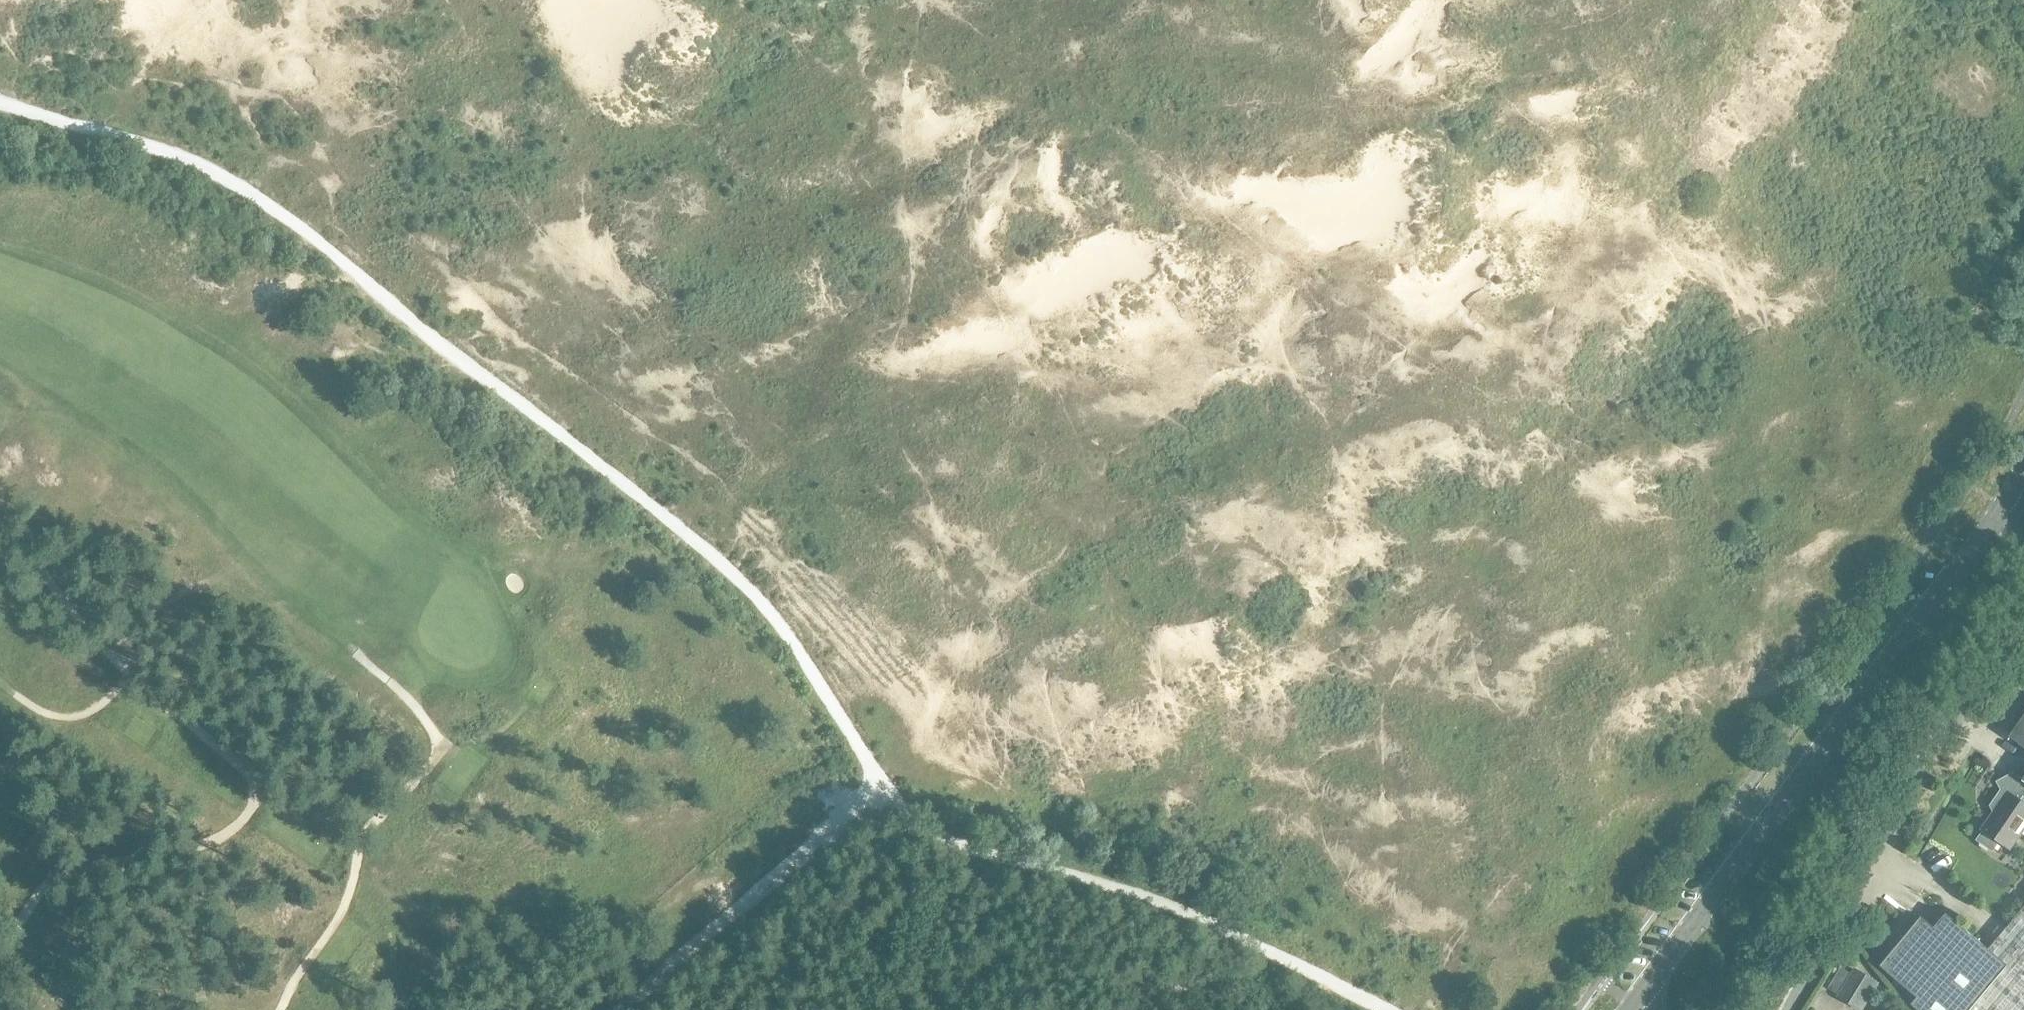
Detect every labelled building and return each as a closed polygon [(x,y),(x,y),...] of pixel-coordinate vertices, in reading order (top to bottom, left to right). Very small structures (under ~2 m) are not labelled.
[(2010,737),(2023,747),(2023,716),(2010,737)] [(2010,848),(2023,828),(2023,780),(2013,772),(1997,781),(2001,789),(1991,804),(2001,810),(1997,816),(1995,814),(1984,829),(1982,828),(1982,829),(1983,830),(1977,839),(1992,850),(1999,841),(2010,848)] [(1880,966),(1917,997),(1911,1004),(1919,1009),(2023,1009),(2023,946),(2008,964),(1947,913),(1935,927),(1922,916),(1913,926),(1880,966)] [(1877,982),(1855,969),(1839,996),(1861,1009),(1877,982)]
